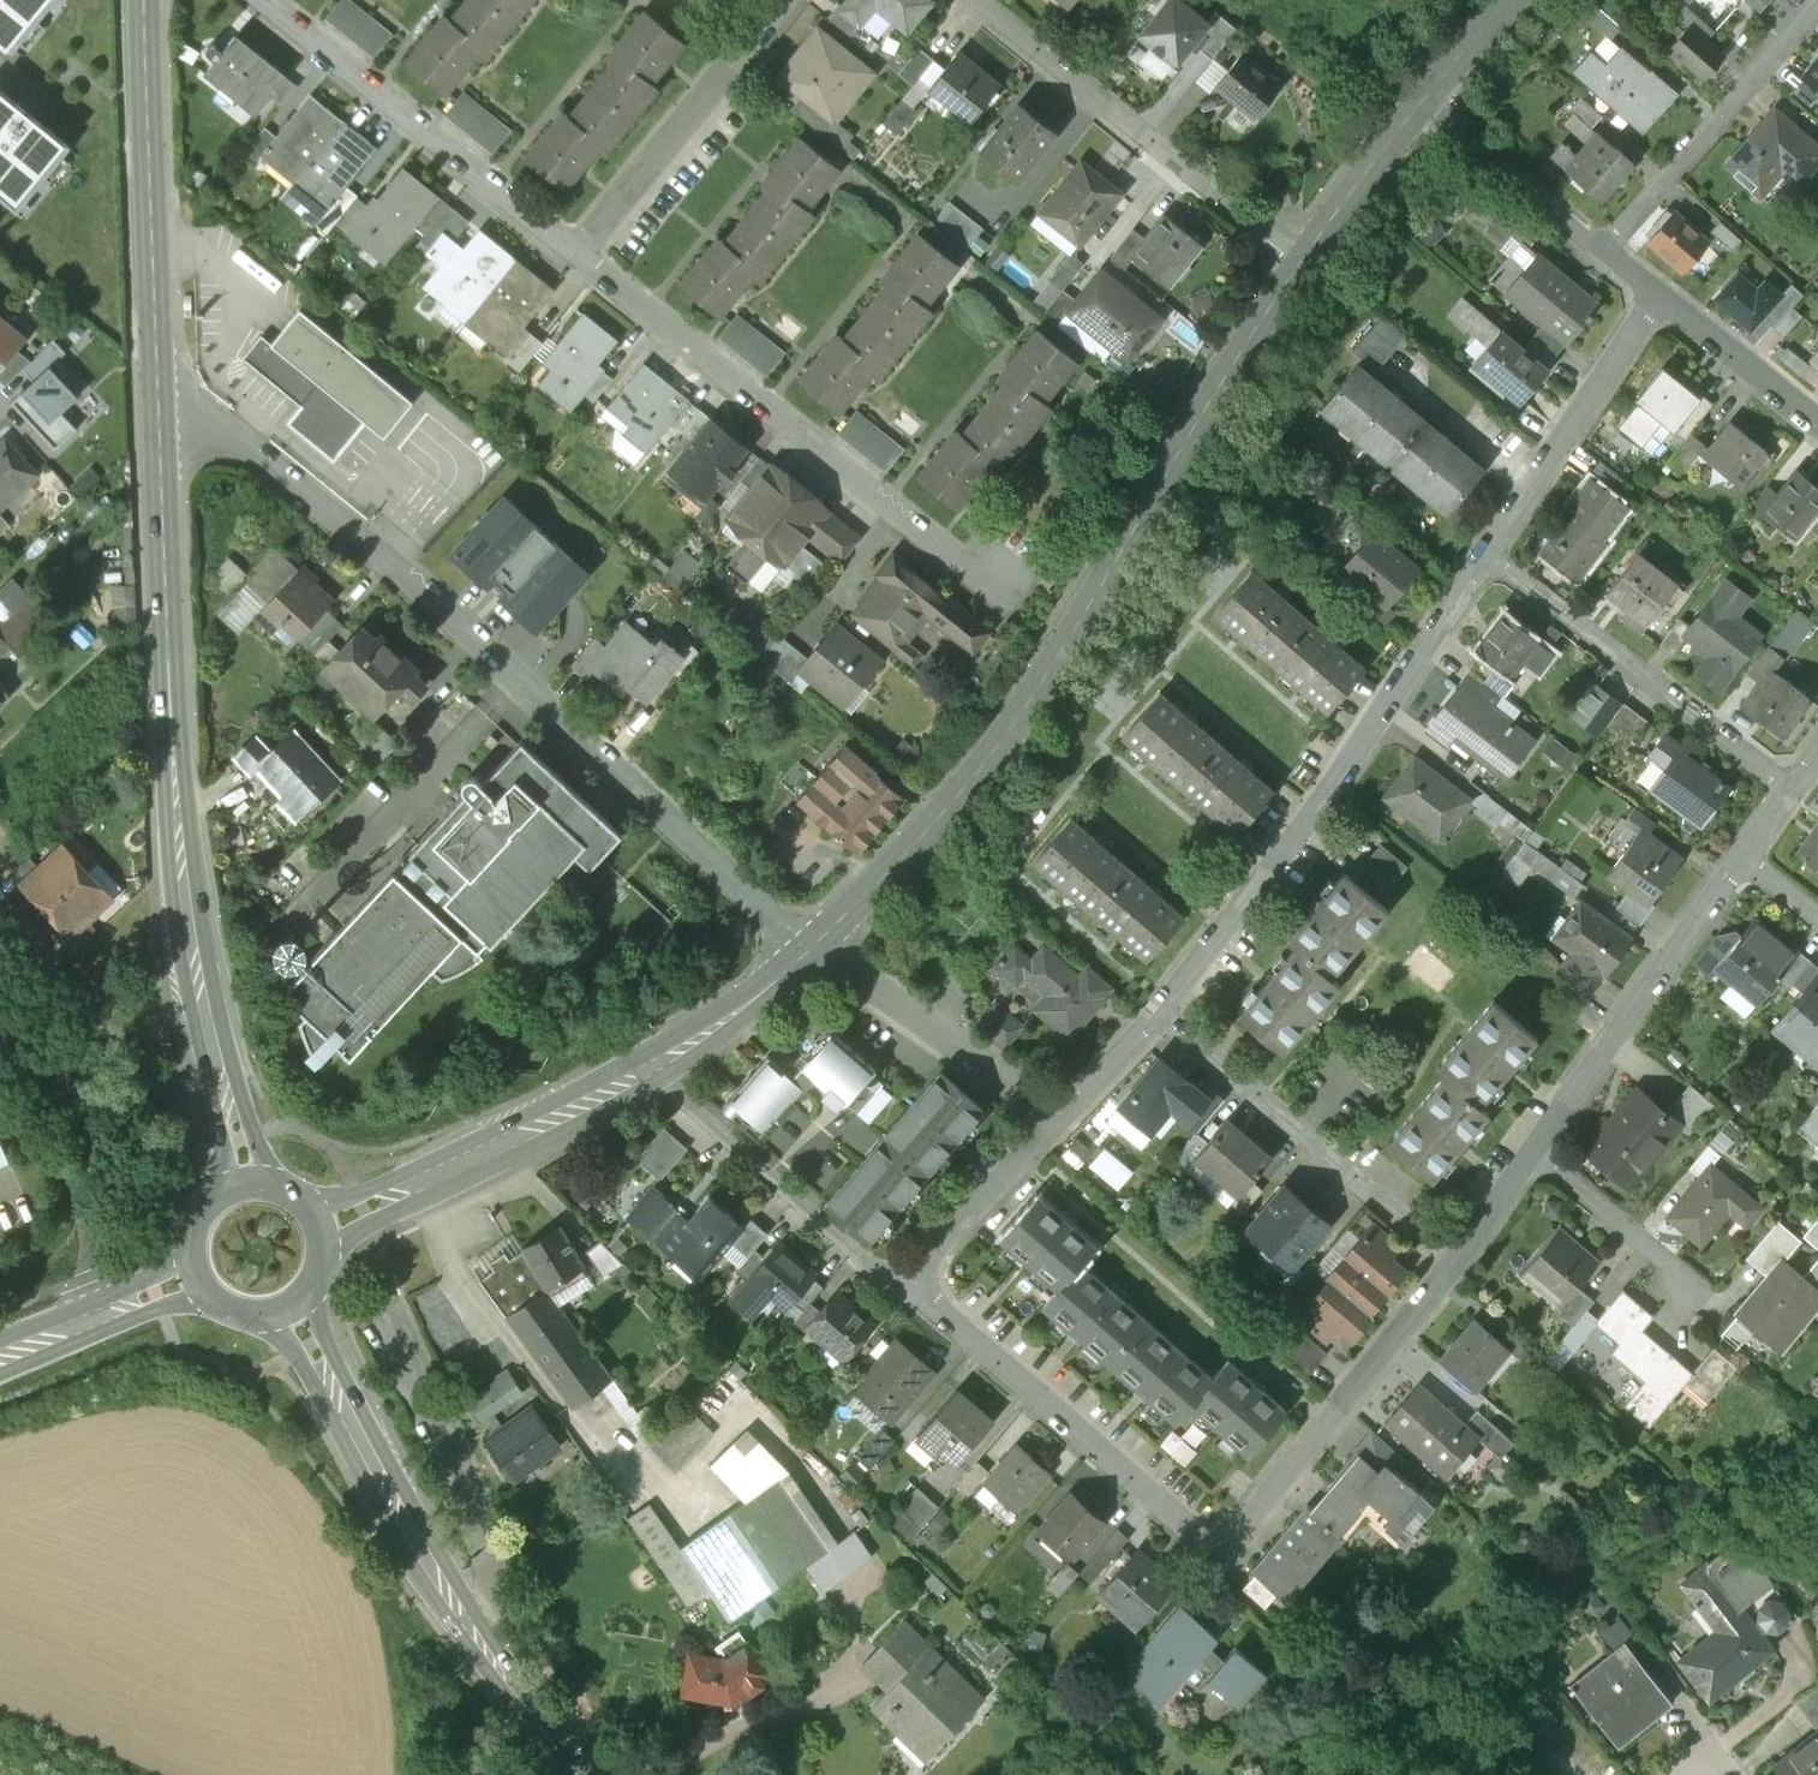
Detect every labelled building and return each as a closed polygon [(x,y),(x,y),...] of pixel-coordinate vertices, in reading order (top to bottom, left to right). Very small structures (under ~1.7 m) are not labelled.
[(14,53),(58,0),(0,0),(0,42),(14,53)] [(347,0),(341,0),(326,18),(373,57),(391,36),(347,0)] [(464,15),(458,11),(450,21),(445,17),(408,63),(445,92),(478,51),(485,57),(529,0),(476,0),(464,15)] [(712,20),(728,0),(688,0),(712,20)] [(839,11),(858,26),(874,7),(906,32),(930,2),(927,0),(848,0),(842,8),(839,11)] [(1177,0),(1170,0),(1138,39),(1149,48),(1149,49),(1151,50),(1159,56),(1159,57),(1161,59),(1161,58),(1173,67),(1192,43),(1207,25),(1206,23),(1177,0)] [(1759,10),(1768,0),(1747,0),(1759,10)] [(858,26),(839,11),(842,8),(838,5),(827,18),(850,36),(858,26)] [(1713,33),(1684,7),(1676,16),(1693,31),(1694,30),(1706,41),(1713,33)] [(1601,9),(1589,22),(1610,40),(1621,27),(1601,9)] [(645,11),(608,58),(614,63),(605,73),(611,78),(584,110),(579,106),(570,117),(565,112),(527,159),(563,189),(597,148),(604,153),(657,88),(650,82),(683,41),(645,11)] [(1215,12),(1206,23),(1207,25),(1192,43),(1198,48),(1197,49),(1198,50),(1211,60),(1236,29),(1215,12)] [(1706,41),(1694,30),(1693,31),(1672,54),(1700,79),(1721,55),(1706,41)] [(873,73),(820,31),(795,62),(791,59),(777,76),(802,96),(834,122),(873,73)] [(286,77),(236,37),(223,53),(215,46),(212,46),(210,47),(208,48),(206,51),(206,53),(207,56),(215,63),(206,75),(255,115),(269,97),(286,77)] [(1198,48),(1192,43),(1188,48),(1195,54),(1198,50),(1197,49),(1198,48)] [(917,48),(897,74),(911,86),(932,60),(917,48)] [(1605,66),(1591,54),(1573,73),(1636,129),(1670,91),(1650,73),(1649,75),(1620,49),(1605,66)] [(911,86),(901,99),(913,108),(929,87),(971,120),(998,86),(956,53),(943,69),(932,60),(911,86)] [(1240,53),(1214,86),(1252,117),(1279,84),(1240,53)] [(1802,80),(1815,91),(1814,92),(1817,96),(1817,61),(1802,80)] [(286,77),(269,97),(281,107),(298,87),(286,77)] [(511,129),(464,92),(446,114),(493,152),(511,129)] [(70,147),(0,93),(0,198),(19,213),(70,147)] [(275,136),(259,156),(260,157),(293,184),(343,122),(344,122),(309,94),(275,136)] [(834,122),(802,96),(792,109),(824,135),(834,122)] [(1585,148),(1596,134),(1591,130),(1601,118),(1578,98),(1566,112),(1570,115),(1560,127),(1585,148)] [(901,99),(882,123),(896,135),(916,110),(913,108),(901,99)] [(1020,104),(980,154),(1014,180),(1054,131),(1020,104)] [(1774,112),(1726,166),(1759,196),(1780,172),(1796,186),(1817,161),(1817,150),(1774,112)] [(293,184),(281,199),(315,226),(328,210),(346,187),(377,149),(344,122),(343,122),(293,184)] [(265,128),(245,153),(256,162),(260,157),(259,156),(275,136),(265,128)] [(1613,149),(1596,134),(1585,148),(1580,153),(1576,158),(1580,162),(1569,176),(1598,200),(1630,163),(1614,149),(1613,149)] [(726,243),(719,238),(681,285),(718,315),(751,274),(759,280),(812,214),(806,208),(838,168),(801,138),(763,185),(769,189),(761,199),(766,203),(739,236),(734,232),(726,243)] [(1576,158),(1580,153),(1564,140),(1548,158),(1569,176),(1580,162),(1576,158)] [(1077,163),(1042,207),(1066,227),(1062,232),(1080,246),(1122,193),(1104,178),(1101,182),(1077,163)] [(402,169),(370,209),(367,206),(345,232),(383,263),(414,225),(437,197),(402,169)] [(346,187),(328,210),(338,219),(357,196),(346,187)] [(1498,209),(1476,194),(1468,206),(1489,222),(1498,209)] [(437,197),(414,225),(425,234),(448,206),(437,197)] [(982,229),(948,202),(932,222),(965,250),(982,229)] [(468,222),(448,206),(425,234),(420,241),(431,249),(443,234),(452,241),(468,222)] [(1509,216),(1498,209),(1489,222),(1484,229),(1495,237),(1500,229),(1509,216)] [(328,210),(315,226),(326,235),(338,219),(328,210)] [(1671,214),(1665,213),(1658,220),(1662,225),(1647,242),(1681,272),(1707,242),(1673,213),(1671,214)] [(1145,238),(1131,256),(1133,258),(1165,284),(1198,242),(1164,215),(1145,238)] [(1534,234),(1509,216),(1500,229),(1525,247),(1526,247),(1534,234)] [(1720,220),(1710,231),(1732,250),(1742,239),(1720,220)] [(1133,228),(1110,257),(1124,268),(1133,258),(1131,256),(1145,238),(1133,228)] [(1525,247),(1500,229),(1495,237),(1504,243),(1499,249),(1510,258),(1511,256),(1525,268),(1536,255),(1526,247),(1525,247)] [(463,251),(459,256),(461,258),(451,271),(442,264),(442,265),(424,286),(445,303),(447,300),(469,317),(516,260),(480,230),(463,251)] [(452,241),(443,234),(431,249),(428,253),(442,265),(442,264),(451,271),(461,258),(459,256),(463,251),(452,241)] [(844,338),(838,334),(800,381),(837,411),(870,370),(877,375),(931,310),(924,304),(956,264),(920,234),(882,280),(887,285),(879,295),(884,299),(858,332),(852,328),(844,338)] [(1068,255),(1048,280),(1060,289),(1061,288),(1063,289),(1081,265),(1068,255)] [(1565,280),(1536,255),(1525,268),(1505,293),(1504,293),(1523,309),(1523,308),(1542,324),(1544,325),(1543,326),(1565,344),(1584,320),(1585,321),(1591,315),(1590,314),(1597,306),(1581,293),(1582,291),(1567,278),(1565,280)] [(1510,258),(1496,274),(1495,273),(1489,280),(1505,293),(1525,268),(1511,256),(1510,258)] [(516,260),(469,317),(491,335),(488,338),(508,353),(509,354),(527,332),(519,325),(530,312),(532,314),(552,289),(516,260)] [(1075,299),(1065,310),(1067,312),(1127,360),(1160,316),(1100,268),(1075,299)] [(1714,300),(1750,332),(1766,314),(1782,296),(1765,281),(1757,289),(1738,273),(1714,300)] [(1782,296),(1766,314),(1777,323),(1791,307),(1802,295),(1791,285),(1782,296)] [(1060,289),(1042,312),(1057,324),(1067,312),(1065,310),(1075,299),(1063,289),(1061,288),(1060,289)] [(1777,323),(1772,328),(1782,337),(1801,316),(1791,307),(1777,323)] [(268,349),(267,349),(362,426),(365,422),(383,436),(412,401),(299,310),(268,349)] [(583,314),(544,363),(553,370),(540,385),(569,409),(582,393),(601,369),(595,364),(615,339),(583,314)] [(784,352),(737,314),(719,336),(766,374),(784,352)] [(1382,315),(1352,350),(1375,369),(1405,334),(1382,315)] [(0,317),(0,368),(15,350),(25,337),(0,317)] [(1542,324),(1531,337),(1554,357),(1565,344),(1543,326),(1544,325),(1542,324)] [(957,431),(919,478),(956,508),(989,466),(996,472),(1049,406),(1042,400),(1075,359),(1039,330),(1001,377),(1006,381),(998,392),(1003,396),(976,429),(971,425),(962,435),(957,431)] [(1521,350),(1498,331),(1472,362),(1519,402),(1546,371),(1544,369),(1521,350)] [(527,332),(509,354),(508,353),(504,358),(519,371),(541,343),(527,332)] [(271,344),(260,335),(256,340),(268,349),(271,344)] [(1554,357),(1531,337),(1521,350),(1544,369),(1554,357)] [(362,426),(267,349),(268,349),(256,340),(242,358),(299,406),(311,415),(312,415),(347,444),(362,426)] [(24,369),(34,380),(57,359),(66,352),(55,341),(24,369)] [(1817,344),(1814,349),(1816,350),(1808,360),(1817,368),(1817,345),(1817,344)] [(1808,365),(1786,347),(1777,358),(1800,376),(1808,365)] [(0,368),(0,390),(30,362),(15,350),(0,368)] [(34,380),(12,401),(56,449),(78,429),(62,412),(78,397),(79,383),(57,359),(34,380)] [(667,382),(643,363),(608,407),(629,425),(623,434),(646,452),(671,421),(681,409),(659,392),(667,382)] [(1484,469),(1357,363),(1319,409),(1445,515),(1484,469)] [(1661,367),(1634,400),(1661,422),(1672,431),(1699,398),(1697,397),(1661,367)] [(601,369),(582,393),(593,402),(612,378),(601,369)] [(1699,398),(1672,431),(1683,440),(1689,434),(1712,404),(1700,394),(1697,397),(1699,398)] [(681,409),(671,421),(682,430),(699,409),(688,400),(681,409)] [(1637,403),(1616,428),(1640,447),(1661,422),(1637,403)] [(299,406),(285,424),(297,433),(311,415),(299,406)] [(682,430),(681,431),(692,440),(706,422),(708,424),(712,419),(699,409),(682,430)] [(903,450),(856,411),(838,433),(885,471),(903,450)] [(347,444),(312,415),(311,415),(297,433),(333,462),(347,444)] [(692,440),(663,476),(684,492),(687,488),(705,502),(748,448),(729,433),(725,438),(708,424),(706,422),(692,440)] [(1765,452),(1729,423),(1707,450),(1715,457),(1710,463),(1737,486),(1765,452)] [(1683,440),(1665,463),(1678,474),(1702,445),(1689,434),(1683,440)] [(0,443),(0,511),(38,476),(4,440),(0,443)] [(759,456),(740,480),(751,488),(770,465),(759,456)] [(751,488),(727,518),(750,536),(726,566),(746,583),(770,552),(807,582),(823,562),(800,544),(807,535),(827,511),(770,465),(751,488)] [(1778,495),(1778,496),(1764,514),(1793,537),(1817,506),(1817,489),(1796,472),(1778,495)] [(1589,479),(1579,491),(1583,495),(1584,494),(1603,509),(1613,497),(1589,479)] [(1766,485),(1748,508),(1761,519),(1764,514),(1778,496),(1778,495),(1766,485)] [(1583,495),(1564,519),(1560,516),(1546,535),(1550,538),(1539,552),(1568,575),(1588,549),(1592,552),(1617,520),(1603,509),(1584,494),(1583,495)] [(536,526),(505,499),(454,555),(488,585),(490,582),(536,526)] [(860,538),(827,511),(807,535),(841,562),(860,538)] [(1417,567),(1357,517),(1341,536),(1335,531),(1319,551),(1368,591),(1385,606),(1386,605),(1417,567)] [(556,545),(536,526),(490,582),(506,596),(556,545)] [(506,596),(503,600),(536,630),(587,572),(556,545),(506,596)] [(233,598),(216,616),(237,635),(254,617),(297,570),(271,548),(265,554),(269,558),(253,576),(233,598)] [(893,553),(877,574),(882,578),(860,605),(901,638),(902,637),(905,639),(926,614),(972,651),(989,631),(893,553)] [(209,574),(233,598),(253,576),(230,554),(209,574)] [(1675,585),(1637,555),(1606,594),(1626,609),(1621,616),(1639,630),(1661,602),(1675,585)] [(310,588),(296,575),(298,572),(297,570),(254,617),(271,633),(282,621),(283,622),(285,621),(299,633),(295,637),(297,639),(324,610),(331,602),(313,585),(310,588)] [(1331,640),(1285,600),(1289,597),(1278,588),(1275,591),(1252,571),(1214,614),(1327,713),(1365,670),(1341,649),(1344,645),(1334,637),(1331,640)] [(33,600),(13,578),(0,590),(0,629),(33,600)] [(1690,628),(1685,634),(1686,634),(1713,655),(1698,675),(1716,689),(1756,639),(1727,617),(1744,595),(1726,581),(1690,628)] [(1675,585),(1661,602),(1669,608),(1682,591),(1675,585)] [(1385,606),(1368,591),(1359,602),(1384,624),(1394,612),(1386,605),(1385,606)] [(901,638),(860,605),(851,616),(912,666),(916,661),(899,647),(905,639),(902,637),(901,638)] [(324,610),(297,639),(314,655),(326,642),(341,626),(324,610)] [(1504,616),(1476,651),(1482,656),(1478,661),(1479,662),(1499,678),(1500,677),(1501,678),(1505,673),(1510,677),(1520,664),(1538,642),(1504,616)] [(1679,619),(1659,645),(1671,654),(1686,634),(1685,634),(1690,628),(1679,619)] [(605,649),(589,669),(590,669),(609,684),(615,677),(644,701),(680,656),(662,640),(656,647),(626,623),(605,649)] [(808,660),(799,671),(842,706),(842,705),(839,702),(855,682),(859,685),(879,660),(835,625),(808,660)] [(377,637),(373,641),(361,630),(362,630),(361,629),(338,653),(326,667),(323,670),(324,671),(325,672),(329,668),(340,678),(336,682),(336,683),(337,682),(372,715),(372,716),(373,716),(414,671),(413,670),(413,671),(387,647),(388,647),(387,646),(386,647),(377,638),(378,638),(377,637)] [(14,648),(0,632),(0,661),(14,648)] [(808,660),(780,637),(762,659),(790,682),(799,671),(808,660)] [(593,640),(572,666),(584,676),(590,669),(589,669),(605,649),(593,640)] [(338,653),(326,642),(314,655),(326,667),(338,653)] [(1551,653),(1538,642),(1520,664),(1534,674),(1551,653)] [(1781,657),(1767,647),(1751,667),(1763,676),(1765,678),(1771,671),(1781,657)] [(1499,678),(1479,662),(1471,672),(1492,688),(1499,678)] [(1771,671),(1765,678),(1763,676),(1739,707),(1758,722),(1759,720),(1775,732),(1788,715),(1792,718),(1807,699),(1771,671)] [(1471,672),(1461,685),(1490,708),(1500,695),(1498,693),(1492,688),(1471,672)] [(1492,688),(1498,693),(1510,677),(1505,673),(1501,678),(1500,677),(1499,678),(1492,688)] [(1621,701),(1593,681),(1569,715),(1596,735),(1621,701)] [(1490,708),(1461,685),(1438,715),(1439,716),(1427,731),(1445,746),(1452,736),(1486,762),(1491,756),(1509,771),(1533,741),(1490,708)] [(1183,714),(1159,694),(1122,737),(1235,836),(1273,793),(1249,772),(1252,768),(1242,760),(1239,763),(1193,724),(1196,720),(1186,711),(1183,714)] [(654,709),(644,701),(622,728),(632,737),(654,709)] [(1623,705),(1606,728),(1615,734),(1620,755),(1622,756),(1646,722),(1623,705)] [(369,721),(368,720),(349,742),(375,766),(396,746),(395,745),(394,746),(368,721),(369,721)] [(309,753),(292,734),(270,755),(256,768),(257,769),(301,815),(335,783),(308,754),(309,753)] [(1729,788),(1684,755),(1686,751),(1664,735),(1648,756),(1664,768),(1648,790),(1683,816),(1681,826),(1680,827),(1688,832),(1689,832),(1698,827),(1700,828),(1729,788)] [(255,739),(234,759),(250,775),(257,769),(256,768),(270,755),(255,739)] [(1573,755),(1555,741),(1545,753),(1564,768),(1573,755)] [(520,742),(481,785),(475,780),(471,779),(467,779),(464,781),(461,784),(460,788),(461,792),(463,795),(408,855),(410,858),(403,866),(404,866),(396,874),(393,871),(306,964),(307,965),(289,984),(295,1006),(304,1015),(299,1021),(301,1030),(304,1038),(308,1047),(313,1056),(319,1064),(336,1045),(341,1049),(340,1050),(349,1058),(372,1034),(371,1033),(376,1029),(432,969),(441,977),(448,975),(458,971),(471,964),(483,954),(478,950),(486,942),(490,947),(574,856),(589,869),(620,835),(520,742)] [(876,771),(844,744),(797,800),(859,852),(861,850),(860,849),(900,800),(901,801),(904,798),(874,773),(876,771)] [(1469,801),(1414,758),(1383,798),(1438,841),(1469,801)] [(1508,813),(1486,795),(1474,811),(1496,829),(1508,813)] [(1656,824),(1634,808),(1624,822),(1639,833),(1639,832),(1646,837),(1656,824)] [(1070,820),(1033,863),(1146,961),(1184,918),(1160,898),(1163,894),(1153,885),(1150,889),(1104,849),(1107,845),(1097,836),(1094,840),(1070,820)] [(1797,856),(1817,872),(1817,827),(1797,856)] [(1646,837),(1639,832),(1639,833),(1612,871),(1632,885),(1629,891),(1648,904),(1650,902),(1679,861),(1646,837)] [(1583,885),(1524,842),(1514,856),(1573,898),(1583,885)] [(39,869),(24,882),(25,884),(71,933),(73,934),(87,921),(111,898),(63,846),(39,869)] [(1380,846),(1371,857),(1392,875),(1395,878),(1405,866),(1380,846)] [(1506,851),(1493,868),(1501,873),(1513,856),(1506,851)] [(1371,857),(1351,880),(1373,898),(1392,875),(1371,857)] [(29,858),(10,876),(21,887),(25,884),(24,882),(39,869),(29,858)] [(1319,902),(1316,899),(1307,909),(1311,912),(1287,940),(1296,948),(1330,976),(1386,910),(1373,898),(1351,880),(1344,874),(1319,902)] [(629,896),(620,888),(612,897),(621,905),(629,896)] [(1648,904),(1629,891),(1617,907),(1641,924),(1655,905),(1650,902),(1648,904)] [(1630,939),(1580,903),(1553,940),(1571,953),(1602,975),(1603,976),(1630,939)] [(613,914),(604,906),(596,914),(605,922),(613,914)] [(87,921),(73,934),(71,933),(67,937),(78,949),(97,931),(87,921)] [(1795,955),(1754,921),(1742,935),(1714,970),(1716,972),(1731,984),(1737,976),(1762,996),(1777,978),(1796,956),(1795,955)] [(597,931),(588,923),(580,931),(589,939),(597,931)] [(296,930),(289,928),(282,930),(277,934),(274,941),(275,948),(279,954),(286,958),(293,958),(299,954),(303,948),(304,941),(302,934),(296,930)] [(1714,970),(1742,935),(1735,929),(1714,936),(1692,964),(1709,979),(1716,972),(1714,970)] [(1098,996),(1043,948),(1031,963),(1022,973),(1024,975),(1047,995),(1035,1009),(1069,1039),(1089,1015),(1085,1011),(1098,996)] [(1296,948),(1272,976),(1268,973),(1259,984),(1263,987),(1239,1015),(1282,1051),(1339,984),(1330,976),(1296,948)] [(1015,949),(1003,962),(1001,960),(999,962),(1001,964),(998,968),(1016,984),(1024,975),(1022,973),(1031,963),(1015,949)] [(1796,956),(1777,978),(1788,987),(1790,985),(1809,962),(1809,961),(1797,952),(1795,955),(1796,956)] [(1602,975),(1571,953),(1556,973),(1586,997),(1602,975)] [(1790,985),(1801,994),(1815,978),(1816,978),(1817,976),(1817,969),(1809,962),(1790,985)] [(1772,1031),(1793,1048),(1800,1040),(1817,1054),(1817,980),(1816,978),(1815,978),(1801,994),(1772,1031)] [(1493,1002),(1437,1069),(1445,1076),(1480,1106),(1504,1077),(1508,1080),(1516,1070),(1512,1067),(1536,1039),(1493,1002)] [(1022,1027),(995,1004),(978,1024),(1005,1047),(1022,1027)] [(825,1026),(795,1060),(813,1076),(845,1104),(846,1104),(865,1082),(875,1071),(875,1070),(825,1026)] [(795,1060),(787,1053),(777,1064),(802,1085),(801,1086),(803,1088),(813,1076),(795,1060)] [(767,1055),(723,1106),(757,1136),(801,1086),(802,1085),(777,1064),(767,1055)] [(1195,1088),(1159,1059),(1119,1107),(1151,1133),(1171,1109),(1187,1122),(1208,1098),(1195,1088)] [(875,1071),(865,1082),(876,1091),(880,1087),(886,1081),(875,1071)] [(940,1072),(881,1138),(924,1176),(948,1148),(952,1151),(961,1141),(957,1138),(982,1110),(940,1072)] [(1445,1076),(1388,1142),(1431,1178),(1455,1150),(1458,1153),(1467,1143),(1464,1140),(1487,1113),(1480,1106),(1445,1076)] [(876,1091),(865,1082),(846,1104),(857,1113),(860,1110),(876,1091)] [(1223,1101),(1200,1082),(1195,1088),(1208,1098),(1187,1122),(1197,1131),(1223,1101)] [(1689,1083),(1663,1114),(1677,1125),(1676,1126),(1688,1135),(1713,1104),(1689,1083)] [(876,1091),(860,1110),(871,1119),(887,1101),(887,1100),(891,1096),(880,1087),(876,1091)] [(1663,1114),(1636,1091),(1587,1151),(1616,1175),(1627,1162),(1638,1171),(1676,1126),(1677,1125),(1663,1114)] [(1796,1129),(1816,1146),(1817,1143),(1817,1102),(1796,1129)] [(1207,1142),(1194,1157),(1195,1158),(1216,1176),(1249,1138),(1227,1119),(1207,1142)] [(663,1127),(644,1149),(668,1169),(687,1147),(663,1127)] [(0,1129),(0,1168),(18,1160),(4,1128),(0,1129)] [(1065,1157),(1087,1166),(1098,1142),(1076,1132),(1065,1157)] [(1207,1142),(1196,1133),(1175,1157),(1187,1167),(1195,1158),(1194,1157),(1207,1142)] [(924,1176),(881,1138),(823,1204),(866,1242),(890,1214),(894,1217),(902,1207),(899,1204),(924,1176)] [(1249,1138),(1216,1176),(1237,1194),(1238,1196),(1251,1181),(1271,1157),(1249,1138)] [(1708,1145),(1689,1168),(1700,1177),(1710,1164),(1711,1165),(1719,1155),(1708,1145)] [(668,1169),(644,1149),(636,1158),(660,1178),(668,1169)] [(1711,1165),(1710,1164),(1700,1177),(1668,1216),(1701,1244),(1728,1210),(1745,1224),(1760,1206),(1711,1165)] [(1251,1181),(1238,1196),(1237,1194),(1229,1204),(1241,1214),(1262,1190),(1251,1181)] [(743,1226),(708,1195),(688,1218),(670,1203),(671,1202),(652,1185),(625,1216),(670,1256),(671,1255),(693,1274),(704,1262),(709,1267),(730,1242),(746,1256),(753,1248),(767,1232),(750,1218),(743,1226)] [(1284,1186),(1248,1229),(1291,1266),(1328,1223),(1284,1186)] [(1061,1217),(1037,1196),(998,1240),(1056,1291),(1079,1264),(1095,1246),(1071,1226),(1074,1222),(1064,1214),(1061,1217)] [(1817,1216),(1802,1234),(1817,1247),(1817,1216)] [(1778,1219),(1755,1246),(1779,1266),(1781,1263),(1801,1239),(1778,1219)] [(1363,1236),(1387,1257),(1388,1256),(1399,1243),(1374,1222),(1363,1236)] [(582,1266),(560,1226),(523,1248),(523,1249),(545,1288),(546,1288),(582,1266)] [(1599,1260),(1559,1226),(1518,1275),(1556,1306),(1561,1300),(1563,1302),(1577,1286),(1599,1260)] [(1387,1257),(1363,1236),(1345,1257),(1384,1290),(1403,1268),(1388,1256),(1387,1257)] [(599,1239),(584,1251),(600,1275),(622,1262),(599,1239)] [(813,1274),(778,1243),(765,1258),(745,1281),(731,1298),(749,1314),(768,1292),(785,1307),(811,1276),(813,1274)] [(1779,1266),(1755,1246),(1745,1257),(1767,1276),(1738,1311),(1778,1344),(1812,1304),(1816,1308),(1817,1306),(1817,1256),(1800,1278),(1781,1263),(1779,1266)] [(746,1256),(733,1271),(745,1281),(765,1258),(753,1248),(746,1256)] [(523,1249),(479,1280),(506,1317),(545,1288),(523,1249)] [(1384,1290),(1345,1257),(1327,1278),(1329,1280),(1366,1312),(1384,1290)] [(1212,1381),(1079,1264),(1056,1291),(1041,1307),(1070,1332),(1067,1336),(1077,1344),(1080,1341),(1136,1390),(1132,1393),(1143,1402),(1146,1399),(1174,1424),(1190,1406),(1212,1381)] [(811,1276),(791,1300),(802,1310),(809,1301),(822,1286),(811,1276)] [(1329,1280),(1308,1304),(1311,1307),(1300,1321),(1323,1340),(1336,1325),(1349,1336),(1368,1313),(1366,1312),(1329,1280)] [(1577,1286),(1563,1302),(1561,1300),(1556,1306),(1554,1309),(1572,1325),(1586,1309),(1594,1300),(1577,1286)] [(506,1317),(571,1406),(599,1386),(611,1377),(546,1288),(545,1288),(506,1317)] [(1652,1315),(1622,1289),(1597,1318),(1593,1322),(1595,1324),(1618,1343),(1610,1352),(1648,1384),(1629,1407),(1648,1424),(1680,1386),(1681,1386),(1695,1369),(1694,1368),(1692,1371),(1641,1328),(1652,1315)] [(872,1325),(836,1293),(820,1311),(806,1327),(807,1328),(842,1359),(872,1325)] [(802,1310),(788,1325),(801,1336),(807,1328),(806,1327),(820,1311),(809,1301),(802,1310)] [(1572,1325),(1544,1358),(1557,1368),(1595,1324),(1593,1322),(1597,1318),(1586,1309),(1572,1325)] [(1473,1317),(1464,1328),(1465,1329),(1440,1359),(1470,1385),(1504,1346),(1505,1345),(1494,1335),(1473,1317)] [(1531,1346),(1504,1323),(1494,1335),(1505,1345),(1504,1346),(1519,1360),(1531,1346)] [(1327,1353),(1303,1333),(1295,1343),(1318,1364),(1327,1353)] [(897,1340),(853,1391),(889,1422),(934,1371),(897,1340)] [(1318,1364),(1295,1343),(1285,1354),(1309,1375),(1318,1364)] [(1737,1364),(1713,1345),(1694,1368),(1695,1369),(1717,1388),(1737,1364)] [(1251,1383),(1228,1363),(1212,1381),(1190,1406),(1246,1456),(1284,1412),(1261,1392),(1264,1388),(1255,1379),(1251,1383)] [(728,1367),(686,1406),(699,1419),(741,1379),(728,1367)] [(506,1370),(492,1380),(495,1383),(468,1401),(481,1420),(521,1393),(506,1370)] [(653,1435),(611,1377),(599,1386),(642,1445),(645,1443),(671,1468),(709,1429),(699,1419),(686,1406),(653,1435)] [(1464,1423),(1418,1383),(1384,1422),(1444,1474),(1477,1437),(1478,1436),(1464,1423)] [(955,1391),(916,1436),(935,1452),(939,1447),(957,1462),(991,1422),(955,1391)] [(1513,1442),(1475,1410),(1464,1423),(1478,1436),(1477,1437),(1496,1454),(1500,1457),(1504,1453),(1506,1455),(1508,1453),(1506,1451),(1513,1442)] [(536,1413),(506,1435),(501,1429),(485,1441),(513,1479),(559,1445),(536,1413)] [(1306,1503),(1250,1567),(1255,1571),(1276,1590),(1284,1597),(1340,1533),(1337,1530),(1366,1496),(1391,1518),(1384,1526),(1400,1540),(1432,1502),(1392,1468),(1402,1456),(1370,1428),(1351,1449),(1356,1453),(1310,1506),(1306,1503)] [(882,1429),(857,1457),(869,1467),(893,1439),(882,1429)] [(778,1475),(739,1434),(709,1463),(744,1499),(778,1475)] [(1048,1472),(1015,1443),(983,1481),(1015,1509),(1048,1472)] [(1506,1455),(1504,1453),(1500,1457),(1496,1454),(1487,1464),(1502,1478),(1515,1463),(1506,1455)] [(975,1461),(956,1484),(966,1493),(986,1471),(975,1461)] [(744,1499),(679,1545),(679,1546),(658,1561),(687,1603),(710,1588),(729,1616),(804,1563),(837,1540),(786,1469),(778,1475),(744,1499)] [(937,1505),(916,1486),(897,1507),(919,1526),(937,1505)] [(1103,1519),(1070,1491),(1039,1527),(1071,1555),(1103,1519)] [(629,1496),(618,1504),(628,1517),(639,1510),(629,1496)] [(639,1510),(628,1517),(658,1561),(679,1546),(679,1545),(649,1502),(639,1510)] [(1116,1526),(1097,1548),(1106,1555),(1109,1558),(1128,1537),(1116,1526)] [(854,1528),(837,1540),(804,1563),(825,1586),(874,1549),(854,1528)] [(1770,1583),(1737,1541),(1707,1565),(1740,1607),(1770,1583)] [(1097,1548),(1078,1570),(1086,1577),(1106,1555),(1097,1548)] [(1154,1569),(1133,1551),(1097,1593),(1113,1607),(1119,1600),(1142,1619),(1174,1581),(1157,1566),(1154,1569)] [(1078,1570),(1065,1559),(1045,1583),(1058,1594),(1078,1570)] [(1740,1607),(1707,1565),(1683,1583),(1697,1601),(1694,1603),(1697,1607),(1700,1604),(1721,1630),(1680,1662),(1708,1698),(1772,1647),(1740,1607)] [(1276,1590),(1255,1571),(1241,1586),(1263,1605),(1276,1590)] [(1770,1583),(1740,1607),(1767,1641),(1797,1617),(1770,1583)] [(1610,1599),(1596,1611),(1605,1622),(1619,1610),(1610,1599)] [(1265,1671),(1234,1644),(1223,1657),(1209,1645),(1217,1636),(1213,1633),(1179,1603),(1131,1659),(1143,1669),(1133,1681),(1159,1703),(1200,1656),(1213,1667),(1206,1675),(1208,1677),(1211,1674),(1238,1698),(1236,1702),(1237,1703),(1265,1671)] [(928,1641),(902,1616),(879,1640),(905,1665),(928,1641)] [(1656,1656),(1625,1618),(1611,1630),(1622,1644),(1624,1642),(1643,1667),(1656,1656)] [(746,1639),(721,1656),(690,1651),(684,1689),(731,1697),(747,1685),(749,1688),(763,1678),(761,1675),(768,1670),(746,1639)] [(905,1665),(879,1640),(860,1659),(886,1684),(905,1665)] [(977,1689),(928,1641),(905,1665),(886,1684),(871,1699),(898,1725),(903,1719),(932,1747),(940,1739),(942,1741),(946,1736),(944,1734),(967,1711),(962,1705),(977,1689)] [(1643,1667),(1624,1642),(1622,1644),(1569,1686),(1618,1747),(1673,1703),(1643,1667)] [(1796,1702),(1815,1725),(1817,1722),(1817,1684),(1796,1702)] [(1773,1765),(1782,1774),(1817,1774),(1817,1728),(1773,1765)]
